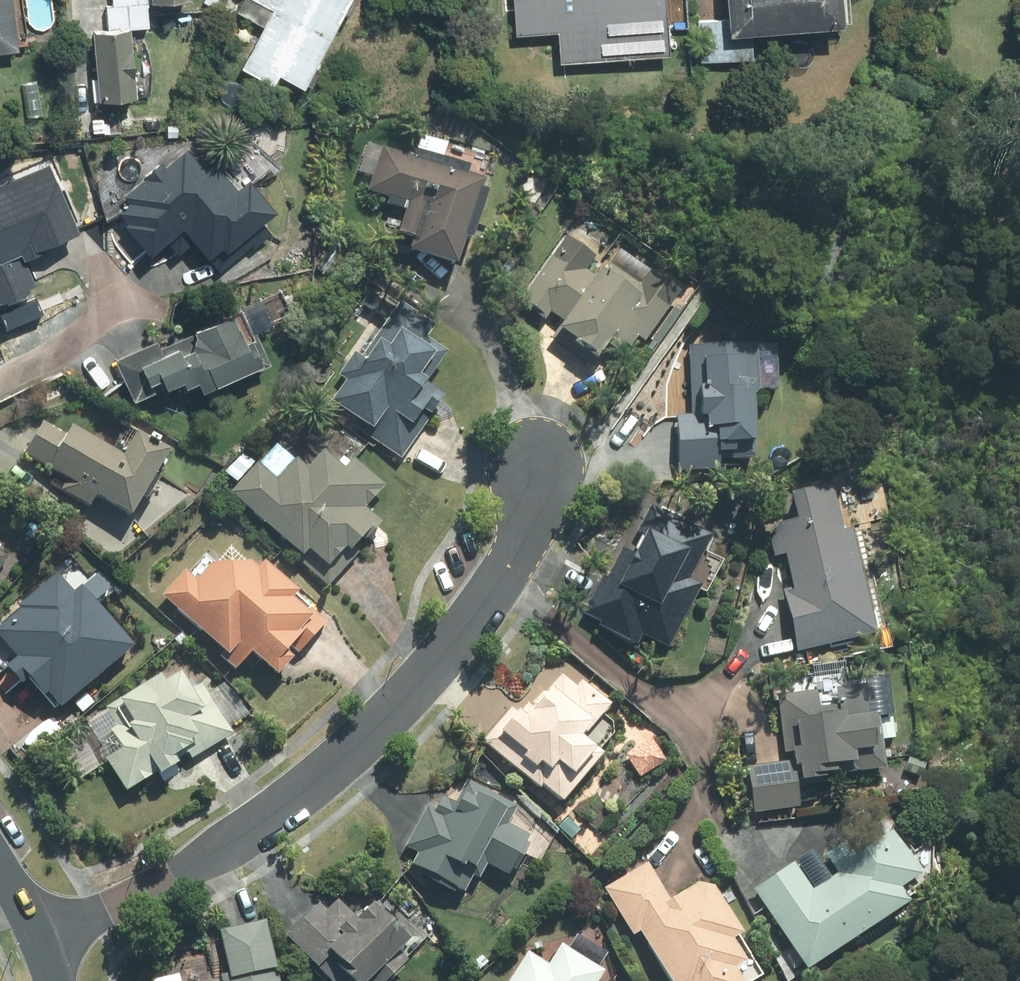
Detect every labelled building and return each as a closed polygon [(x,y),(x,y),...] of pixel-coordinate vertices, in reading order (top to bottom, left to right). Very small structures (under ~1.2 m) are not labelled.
[(15,49),(8,0),(0,0),(0,51),(15,49)] [(340,0),(241,0),(234,13),(259,26),(237,67),(267,83),(273,72),(296,83),(340,0)] [(667,54),(663,0),(512,0),(514,34),(555,31),(558,61),(667,54)] [(724,18),(696,21),(699,62),(751,57),(749,30),(839,22),(839,18),(845,17),(844,0),(722,0),(724,18)] [(111,7),(104,7),(107,29),(88,31),(93,78),(91,78),(92,101),(132,97),(126,30),(147,28),(145,3),(111,7)] [(184,114),(173,109),(168,121),(178,126),(184,114)] [(413,156),(382,146),(366,192),(387,199),(386,205),(403,211),(396,234),(410,238),(406,250),(454,266),(482,180),(465,174),(467,168),(415,150),(413,156)] [(204,253),(216,268),(248,242),(251,245),(268,231),(257,218),(270,207),(245,178),(233,187),(213,163),(204,171),(184,148),(162,165),(158,161),(139,176),(141,177),(121,195),(126,201),(115,209),(124,220),(121,223),(145,252),(162,237),(174,251),(189,239),(202,254),(204,253)] [(24,290),(22,286),(31,282),(21,257),(40,249),(37,244),(72,229),(45,164),(0,183),(0,300),(24,290)] [(549,340),(588,368),(604,345),(615,353),(621,345),(627,349),(634,339),(642,343),(678,293),(648,272),(638,285),(608,263),(601,274),(596,271),(592,276),(584,270),(593,257),(565,237),(518,303),(542,321),(548,313),(560,322),(554,329),(556,331),(549,340)] [(398,301),(360,357),(352,353),(336,376),(344,381),(329,402),(366,428),(362,434),(399,459),(426,421),(417,414),(420,409),(428,416),(442,395),(424,382),(445,352),(424,338),(433,325),(398,301)] [(197,387),(258,360),(246,335),(241,337),(230,311),(190,328),(192,332),(159,347),(156,341),(114,360),(132,400),(172,381),(176,390),(181,388),(181,390),(195,383),(197,387)] [(675,416),(676,470),(717,469),(716,461),(751,460),(750,397),(756,392),(754,345),(688,347),(690,416),(675,416)] [(67,436),(44,423),(25,456),(68,481),(61,493),(88,509),(95,498),(129,517),(141,498),(145,501),(158,480),(153,478),(170,450),(157,442),(158,441),(150,436),(148,438),(139,432),(124,457),(73,426),(67,436)] [(343,468),(323,450),(306,467),(295,458),(275,479),(256,463),(255,464),(243,454),(225,474),(237,485),(229,493),(296,554),(293,557),(326,588),(358,553),(351,547),(360,536),(364,540),(379,523),(363,508),(383,486),(352,458),(343,468)] [(180,492),(161,482),(150,502),(168,512),(180,492)] [(873,636),(850,530),(840,532),(830,485),(788,495),(794,521),(765,527),(771,558),(783,556),(790,589),(781,591),(794,653),(873,636)] [(709,538),(648,507),(635,532),(630,529),(605,579),(600,577),(581,615),(597,624),(593,630),(625,646),(626,643),(634,648),(639,638),(665,651),(699,588),(686,581),(709,538)] [(210,563),(195,580),(184,570),(160,596),(221,654),(218,656),(233,670),(249,654),(273,677),(290,659),(282,652),(289,645),(297,654),(327,622),(263,561),(257,569),(249,561),(210,563)] [(78,586),(70,593),(55,575),(14,607),(17,611),(0,624),(0,643),(13,659),(0,669),(15,688),(23,681),(37,699),(41,696),(52,710),(128,648),(78,586)] [(558,803),(600,754),(580,737),(608,704),(579,679),(573,686),(559,673),(528,709),(521,704),(514,712),(508,707),(478,741),(535,790),(538,786),(558,803)] [(173,765),(171,762),(169,758),(180,751),(186,762),(231,735),(200,684),(187,692),(175,674),(159,684),(155,678),(104,709),(115,727),(107,732),(118,750),(102,760),(122,793),(152,775),(154,777),(173,765)] [(822,778),(884,770),(876,714),(868,716),(864,686),(834,690),(836,706),(818,708),(816,692),(776,697),(783,754),(790,754),(791,762),(745,768),(751,815),(798,808),(797,802),(807,800),(806,787),(822,785),(822,778)] [(80,713),(92,703),(84,694),(72,704),(80,713)] [(637,777),(663,761),(650,738),(623,755),(637,777)] [(918,777),(923,764),(908,757),(902,770),(918,777)] [(516,808),(466,781),(453,805),(447,802),(446,804),(439,800),(432,812),(425,808),(403,848),(416,855),(409,867),(421,873),(418,878),(451,895),(453,890),(461,895),(470,878),(476,881),(484,866),(506,877),(509,871),(512,872),(526,846),(524,844),(527,837),(507,825),(516,808)] [(579,829),(567,818),(559,826),(571,837),(579,829)] [(804,972),(907,905),(897,890),(917,878),(888,834),(853,857),(849,852),(828,865),(835,876),(810,892),(792,864),(751,891),(804,972)] [(664,980),(737,980),(731,971),(742,964),(729,942),(739,936),(713,889),(696,884),(667,901),(646,865),(603,890),(630,938),(637,934),(664,980)] [(326,980),(384,980),(404,961),(395,951),(404,941),(368,903),(353,919),(335,900),(324,910),(316,903),(282,936),(326,980)] [(265,922),(218,931),(227,975),(219,976),(220,980),(278,980),(265,922)] [(560,944),(547,964),(526,951),(507,980),(594,980),(601,971),(560,944)] [(486,963),(480,955),(470,964),(475,971),(486,963)]
